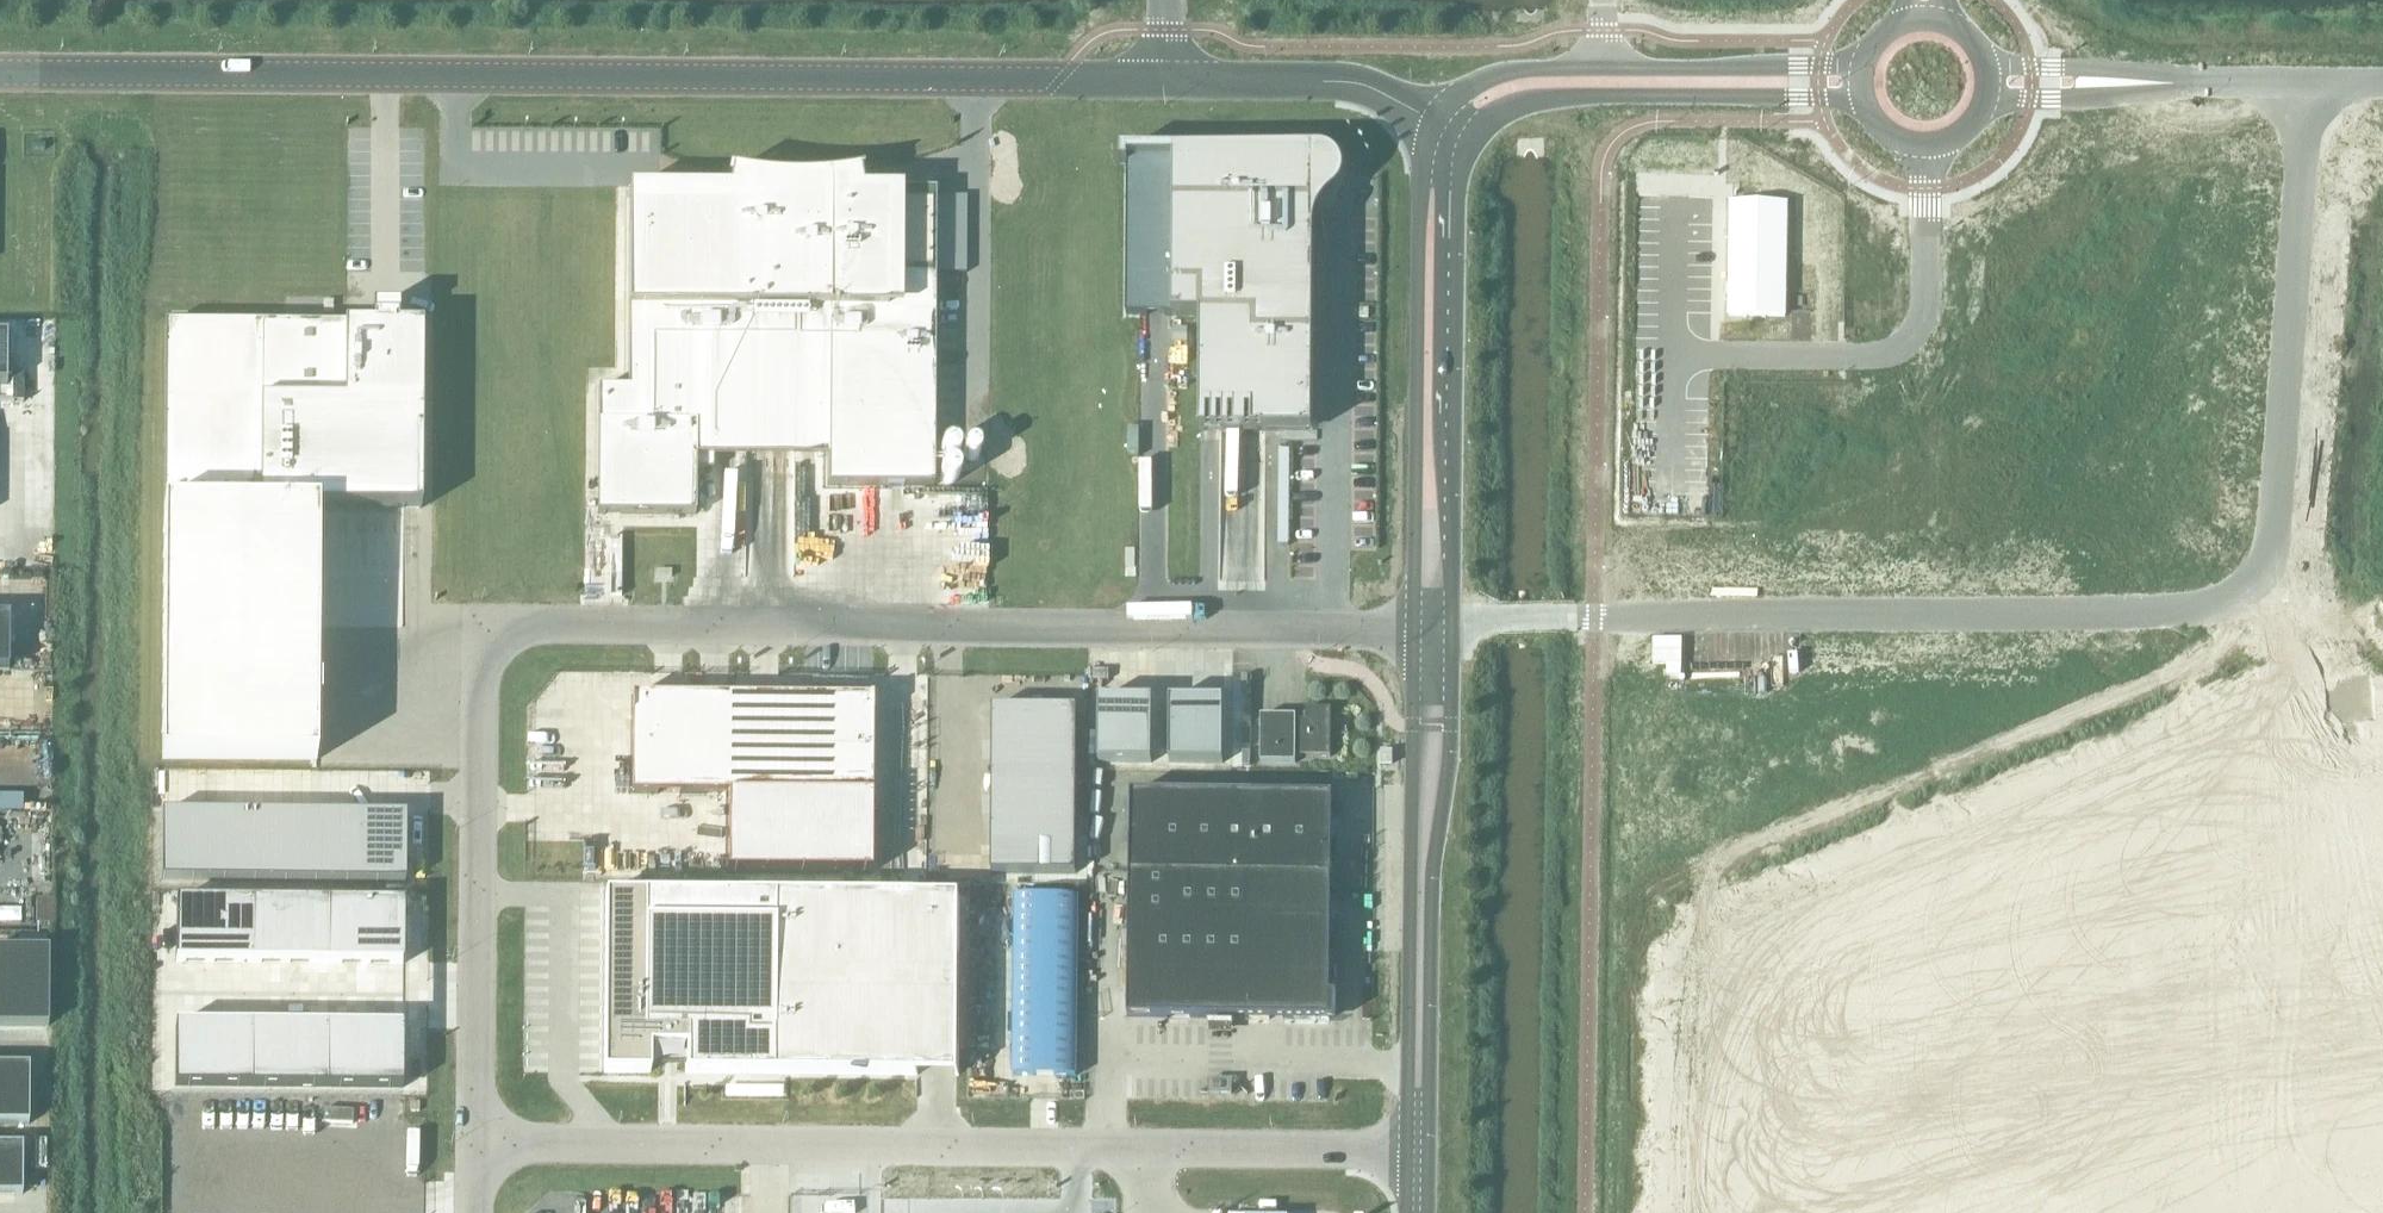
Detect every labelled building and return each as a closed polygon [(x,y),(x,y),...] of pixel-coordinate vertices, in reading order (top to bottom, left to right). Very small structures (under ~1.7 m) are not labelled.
[(1125,315),(1172,315),(1200,316),(1199,431),(1219,431),(1221,431),(1264,431),(1265,431),(1312,431),(1313,201),(1313,199),(1313,193),(1319,193),(1327,192),(1333,188),(1337,181),(1339,174),(1338,166),(1333,160),(1327,155),(1320,154),(1313,154),(1313,152),(1120,151),(1120,165),(1126,165),(1125,315)] [(719,190),(667,189),(667,186),(657,185),(657,189),(629,189),(627,389),(598,389),(597,514),(695,514),(695,469),(712,469),(712,445),(827,445),(827,485),(933,486),(935,191),(861,191),(858,173),(848,175),(837,177),(827,178),(817,178),(817,176),(773,176),(773,178),(763,177),(752,176),(742,175),(732,173),(729,186),(719,186),(719,190)] [(1729,203),(1727,316),(1786,317),(1787,204),(1729,203)] [(323,300),(323,313),(333,313),(333,299),(323,300)] [(1368,307),(1359,307),(1359,317),(1368,317),(1368,307)] [(317,759),(318,508),(404,509),(404,508),(421,508),(422,345),(427,345),(427,343),(422,343),(422,325),(398,325),(398,309),(372,309),(372,325),(284,325),(165,324),(162,758),(317,759)] [(41,560),(42,452),(0,452),(1,415),(0,415),(0,560),(41,560)] [(946,461),(949,461),(952,461),(955,459),(957,457),(958,454),(959,451),(958,448),(957,446),(955,444),(952,442),(949,442),(946,442),(943,444),(941,446),(940,449),(939,452),(940,455),(941,458),(943,460),(946,461)] [(968,460),(971,461),(973,460),(976,459),(978,457),(979,455),(979,452),(979,449),(978,447),(976,445),(974,444),(971,444),(968,444),(966,445),(964,447),(963,449),(962,452),(963,455),(964,457),(966,459),(968,460)] [(947,483),(950,483),(953,483),(955,481),(958,479),(959,476),(959,473),(959,470),(957,468),(955,465),(952,464),(949,464),(946,464),(944,466),(941,468),(940,471),(940,474),(940,477),(942,479),(944,482),(947,483)] [(0,615),(0,669),(9,669),(9,615),(0,615)] [(631,696),(630,794),(727,795),(727,872),(871,873),(872,796),(872,697),(631,696)] [(1098,761),(1151,762),(1152,699),(1098,698),(1098,761)] [(1169,762),(1222,762),(1222,699),(1169,699),(1169,762)] [(989,872),(1075,873),(1077,706),(991,705),(989,872)] [(1295,756),(1330,756),(1330,709),(1305,708),(1305,720),(1295,720),(1295,716),(1260,716),(1260,762),(1295,763),(1295,756)] [(1392,764),(1392,749),(1380,749),(1380,764),(1392,764)] [(1130,793),(1127,1018),(1329,1020),(1332,796),(1130,793)] [(162,812),(161,880),(405,882),(406,814),(162,812)] [(28,868),(38,833),(6,824),(0,847),(0,860),(28,868)] [(605,893),(604,1072),(650,1073),(650,1060),(685,1061),(685,1073),(917,1075),(918,950),(959,951),(959,896),(605,893)] [(1013,1075),(1075,1075),(1077,897),(1015,896),(1013,1075)] [(176,899),(176,962),(403,963),(404,901),(176,899)] [(48,1026),(49,949),(0,948),(0,1026),(48,1026)] [(175,1023),(175,1085),(402,1087),(403,1025),(175,1023)] [(28,1124),(29,1066),(0,1066),(0,1123),(28,1124)] [(418,1101),(410,1101),(410,1111),(418,1111),(418,1101)] [(22,1194),(23,1144),(0,1144),(0,1193),(22,1194)]
